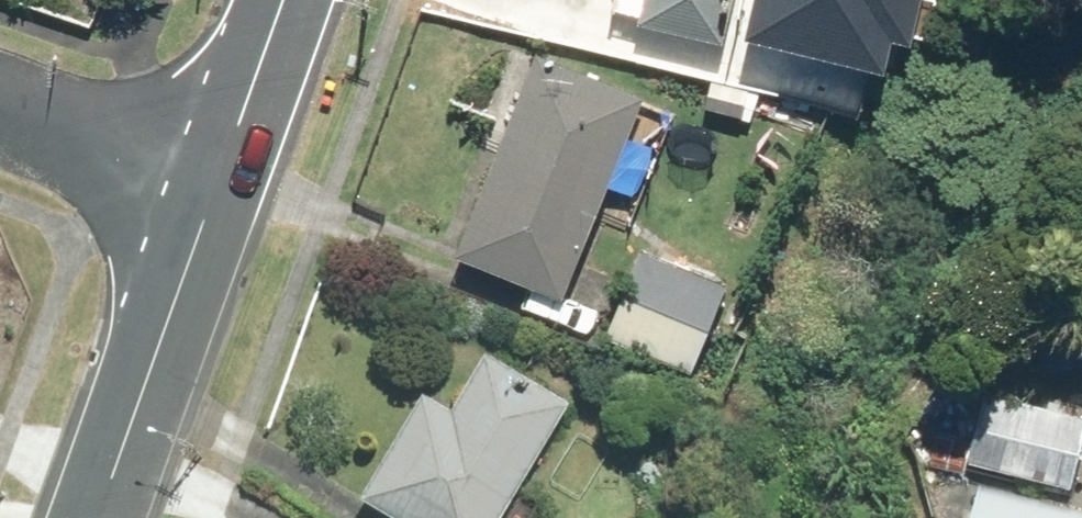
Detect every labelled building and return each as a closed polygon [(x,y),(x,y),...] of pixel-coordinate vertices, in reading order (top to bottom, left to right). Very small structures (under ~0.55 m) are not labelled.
[(733,22),(739,0),(648,0),(733,22)] [(744,17),(886,50),(893,21),(927,28),(934,0),(748,0),(744,17)] [(537,41),(457,245),(557,283),(636,79),(537,41)] [(652,246),(615,327),(695,364),(732,283),(652,246)] [(378,493),(420,517),(504,517),(579,395),(495,345),(460,402),(440,391),(378,493)] [(971,452),(1080,478),(1081,468),(1081,409),(987,386),(971,452)] [(984,517),(1081,517),(1081,515),(992,490),(984,517)]
